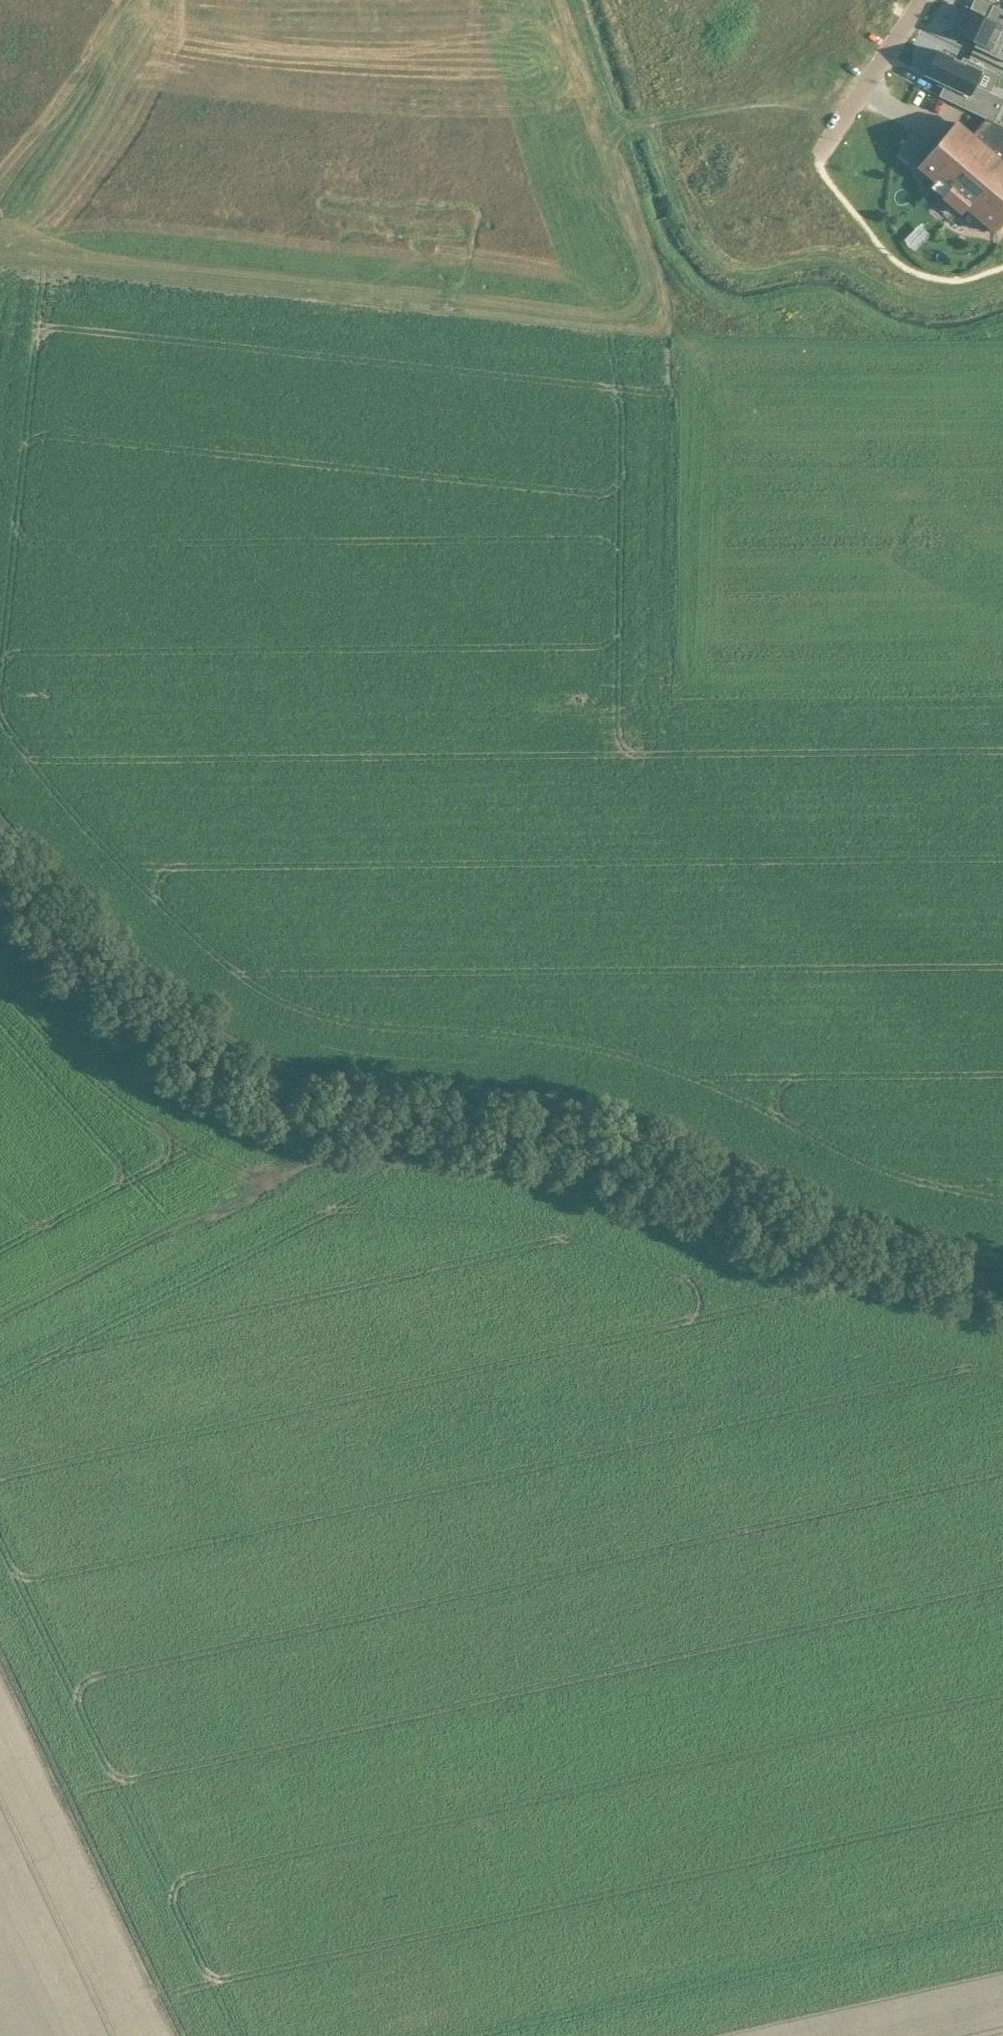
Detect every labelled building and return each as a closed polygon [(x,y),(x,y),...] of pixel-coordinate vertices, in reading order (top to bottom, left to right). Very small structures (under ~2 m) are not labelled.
[(955,31),(977,42),(975,46),(996,56),(1002,42),(1002,9),(993,4),(987,17),(966,7),(955,31)] [(926,73),(946,82),(940,95),(994,121),(1002,103),(1002,97),(975,84),(984,66),(963,56),(961,60),(938,49),(926,73)] [(986,118),(973,133),(961,123),(948,139),(944,136),(917,167),(934,181),(940,175),(953,186),(942,198),(960,213),(965,208),(993,232),(1002,221),(1002,126),(986,118)] [(908,164),(925,143),(913,133),(900,147),(897,155),(908,164)]
